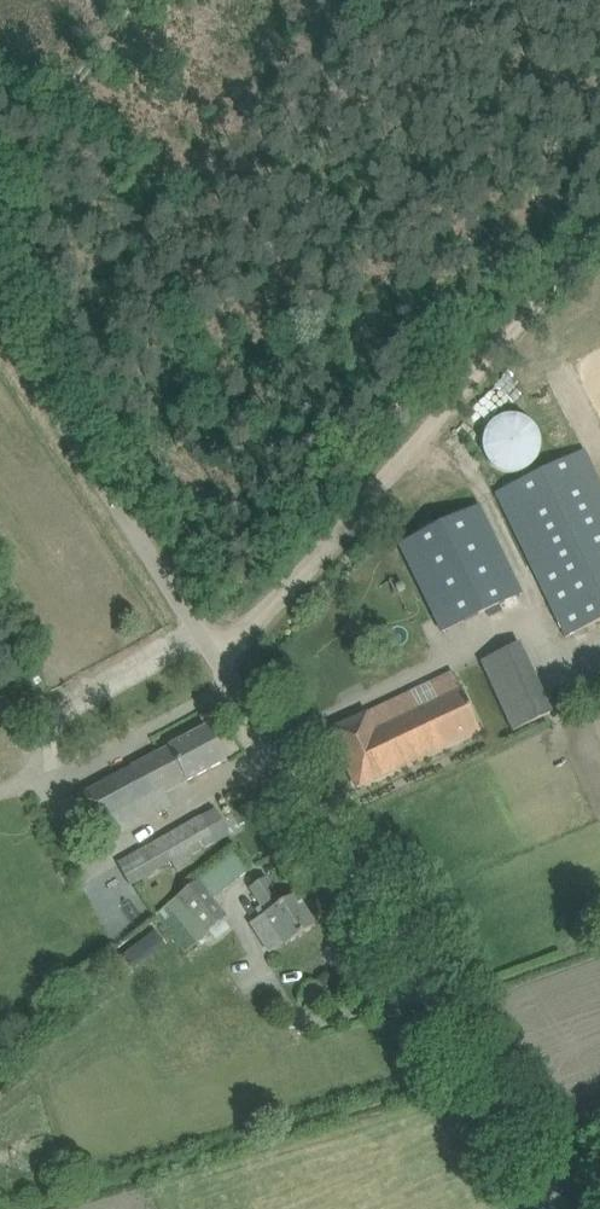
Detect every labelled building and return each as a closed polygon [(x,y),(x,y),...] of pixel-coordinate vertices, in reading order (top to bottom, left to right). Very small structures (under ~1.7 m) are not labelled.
[(497,417),(495,418),(494,419),(492,420),(490,422),(490,423),(489,423),(489,424),(487,425),(487,427),(486,427),(486,428),(485,429),(484,430),(484,431),(484,433),(483,435),(482,436),(482,438),(482,440),(481,443),(481,444),(482,446),(482,449),(482,450),(483,451),(484,454),(484,456),(485,457),(485,458),(487,460),(487,461),(488,462),(489,463),(490,465),(492,466),(496,469),(497,470),(498,470),(502,472),(504,472),(507,473),(508,473),(510,473),(512,473),(515,473),(518,473),(520,472),(523,471),(524,471),(526,470),(527,469),(530,467),(531,466),(534,463),(535,461),(537,459),(538,457),(539,455),(540,452),(541,450),(541,445),(541,441),(541,439),(541,438),(540,436),(540,435),(539,433),(539,431),(538,429),(537,427),(535,425),(533,423),(532,422),(530,420),(527,418),(526,417),(525,417),(522,415),(519,414),(515,414),(511,413),(510,413),(507,414),(504,414),(501,415),(499,416),(497,417)] [(495,493),(565,637),(599,620),(599,483),(584,450),(495,493)] [(399,544),(442,632),(522,593),(479,505),(399,544)] [(552,713),(519,641),(478,660),(511,732),(552,713)] [(480,730),(469,708),(453,672),(329,730),(357,788),(437,750),(480,730)] [(207,727),(186,738),(76,796),(101,842),(167,808),(160,794),(187,780),(225,761),(207,727)] [(194,863),(189,855),(214,841),(200,816),(116,863),(130,885),(171,863),(176,873),(194,863)] [(226,916),(211,897),(247,869),(234,851),(176,897),(204,933),(226,916)] [(285,945),(295,939),(316,926),(296,894),(281,903),(266,878),(249,888),(285,945)] [(122,901),(133,922),(151,913),(141,892),(122,901)]
